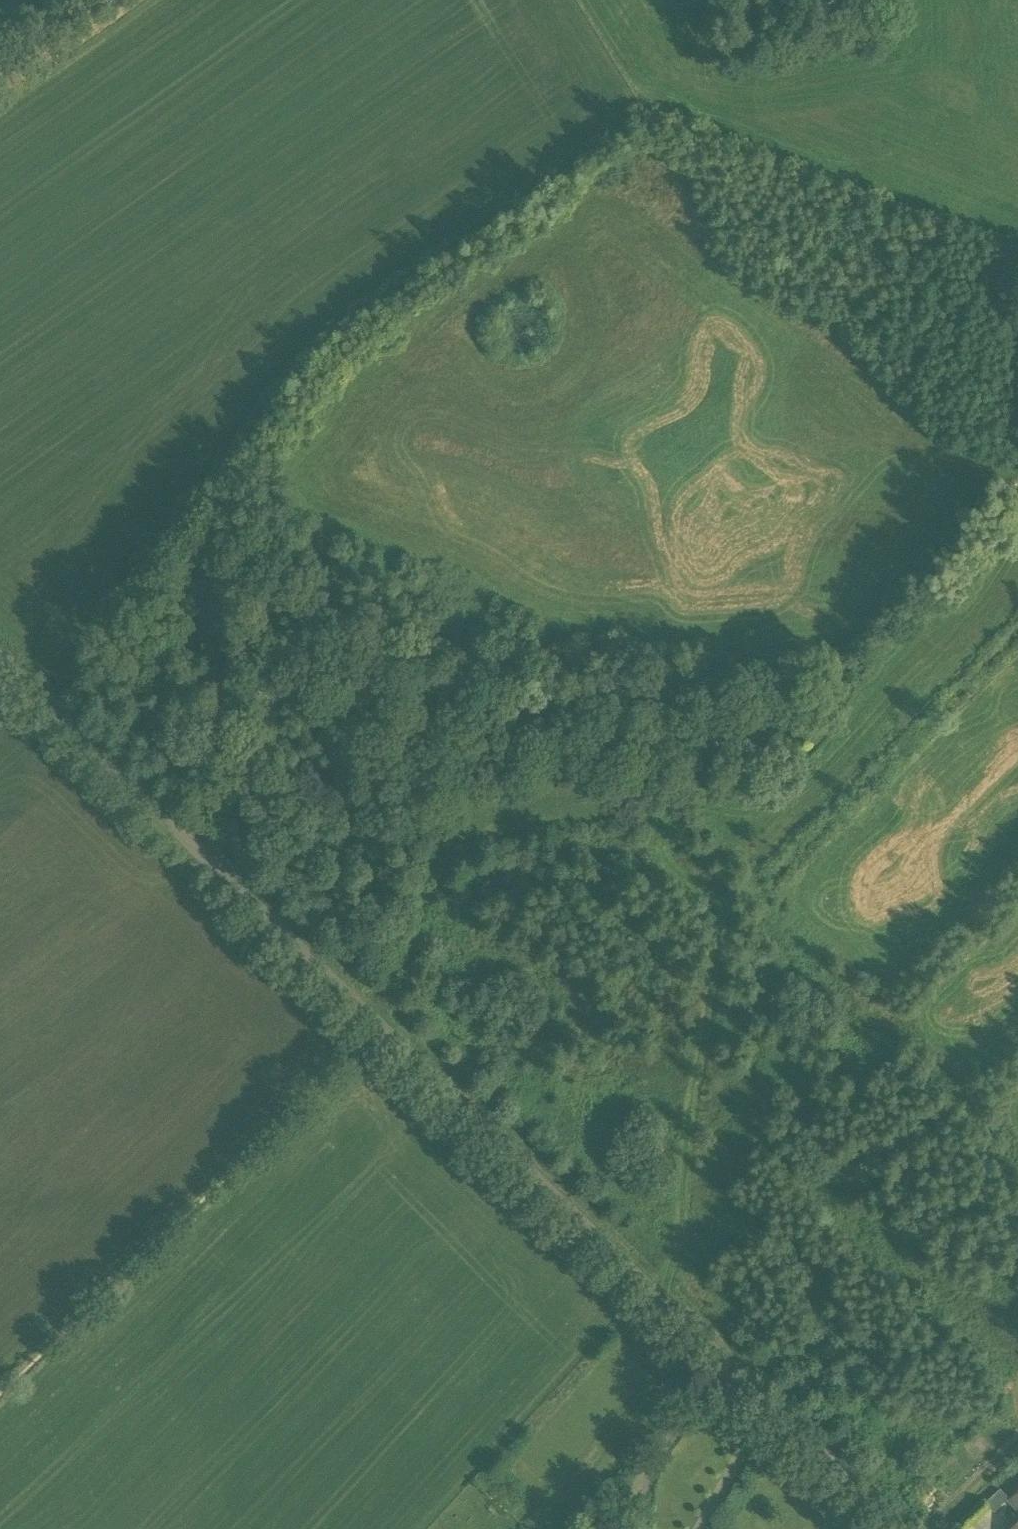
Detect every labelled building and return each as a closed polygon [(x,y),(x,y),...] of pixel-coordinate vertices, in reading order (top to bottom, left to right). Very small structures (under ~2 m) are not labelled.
[(988,1496),(993,1505),(1008,1496),(1002,1487),(988,1496)] [(1007,1500),(1017,1511),(1017,1490),(1007,1500)]
